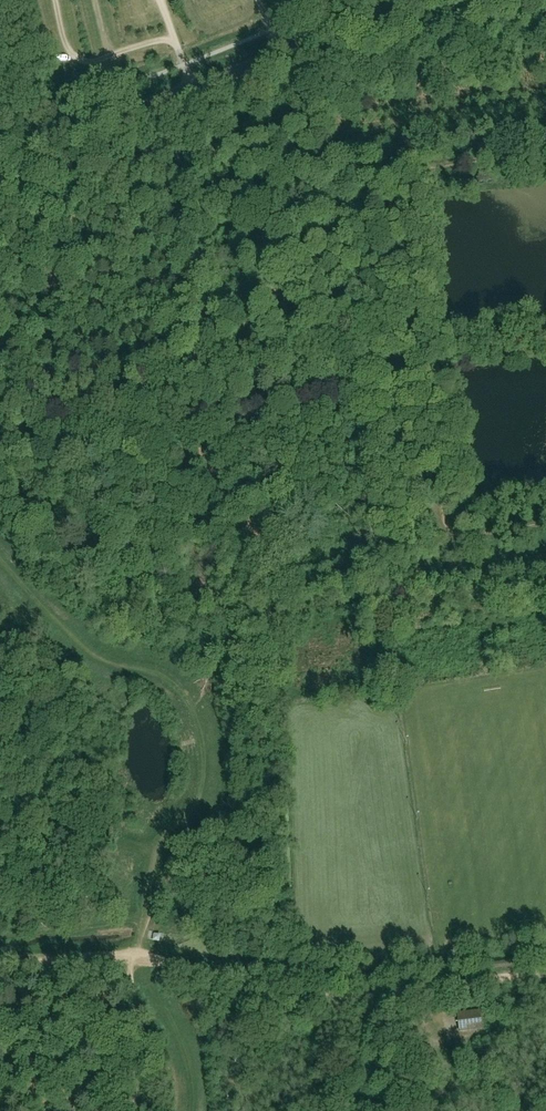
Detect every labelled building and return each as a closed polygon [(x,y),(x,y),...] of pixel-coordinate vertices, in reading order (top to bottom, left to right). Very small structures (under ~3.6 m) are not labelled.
[(482,1029),(480,1011),(458,1014),(460,1032),(482,1029)]
